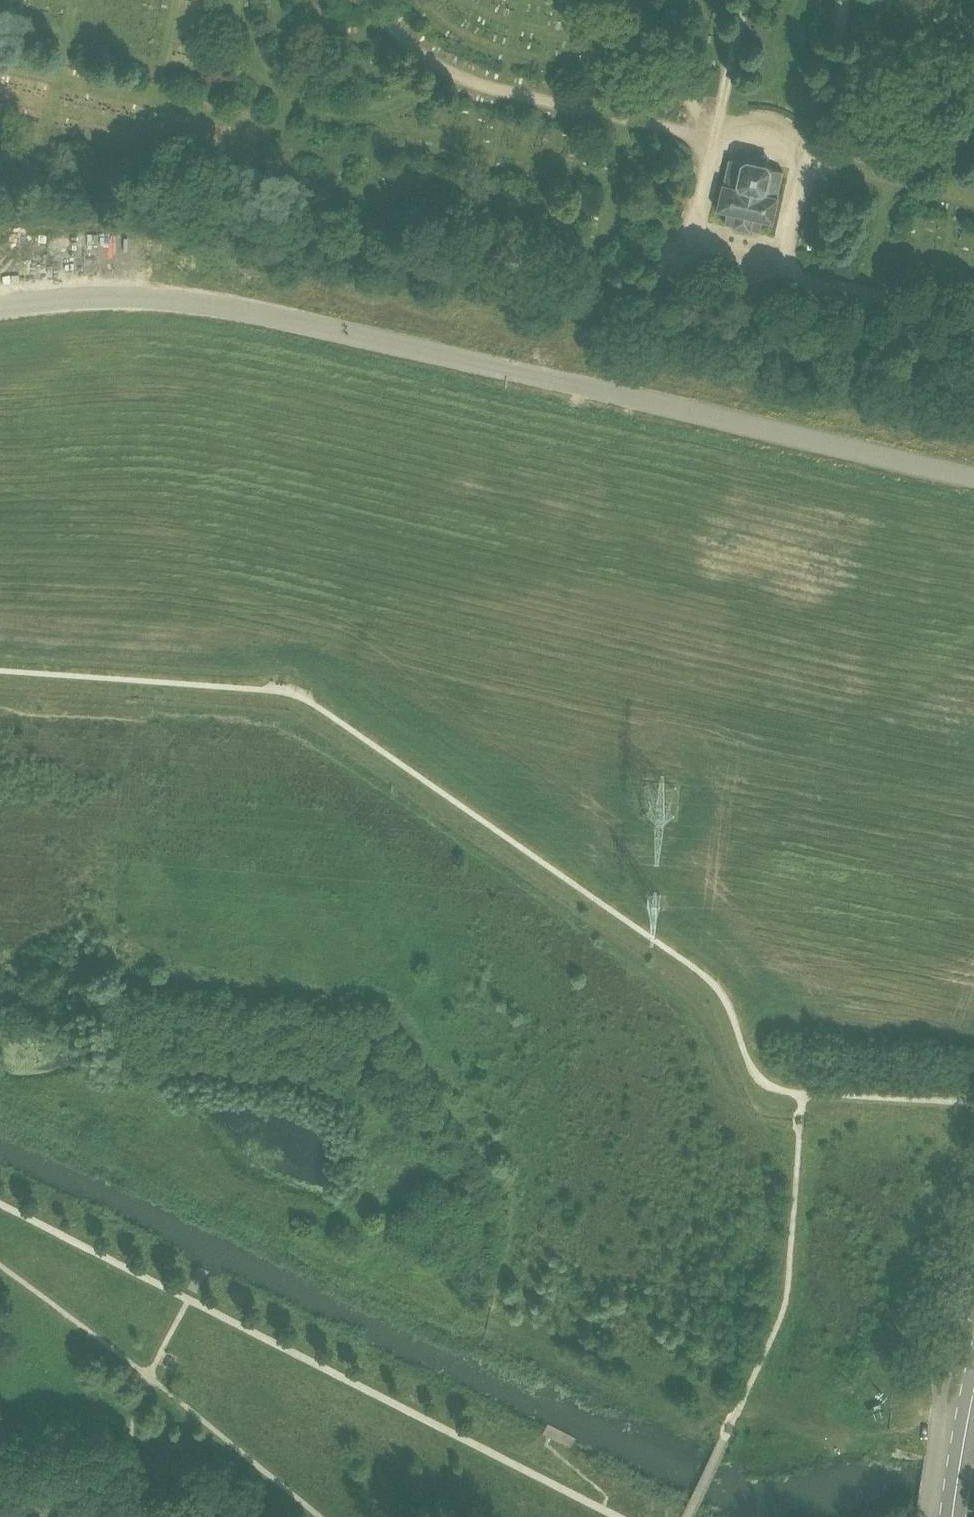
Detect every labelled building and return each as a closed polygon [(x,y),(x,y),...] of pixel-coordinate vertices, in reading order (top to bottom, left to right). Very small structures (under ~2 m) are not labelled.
[(734,224),(733,227),(752,231),(752,229),(761,230),(762,221),(774,222),(780,196),(779,196),(785,170),(768,165),(770,154),(749,150),(747,162),(729,159),(723,183),(717,210),(727,212),(725,223),(734,224)] [(791,175),(785,193),(795,196),(801,178),(791,175)] [(871,1409),(890,1401),(885,1392),(866,1400),(871,1409)]
